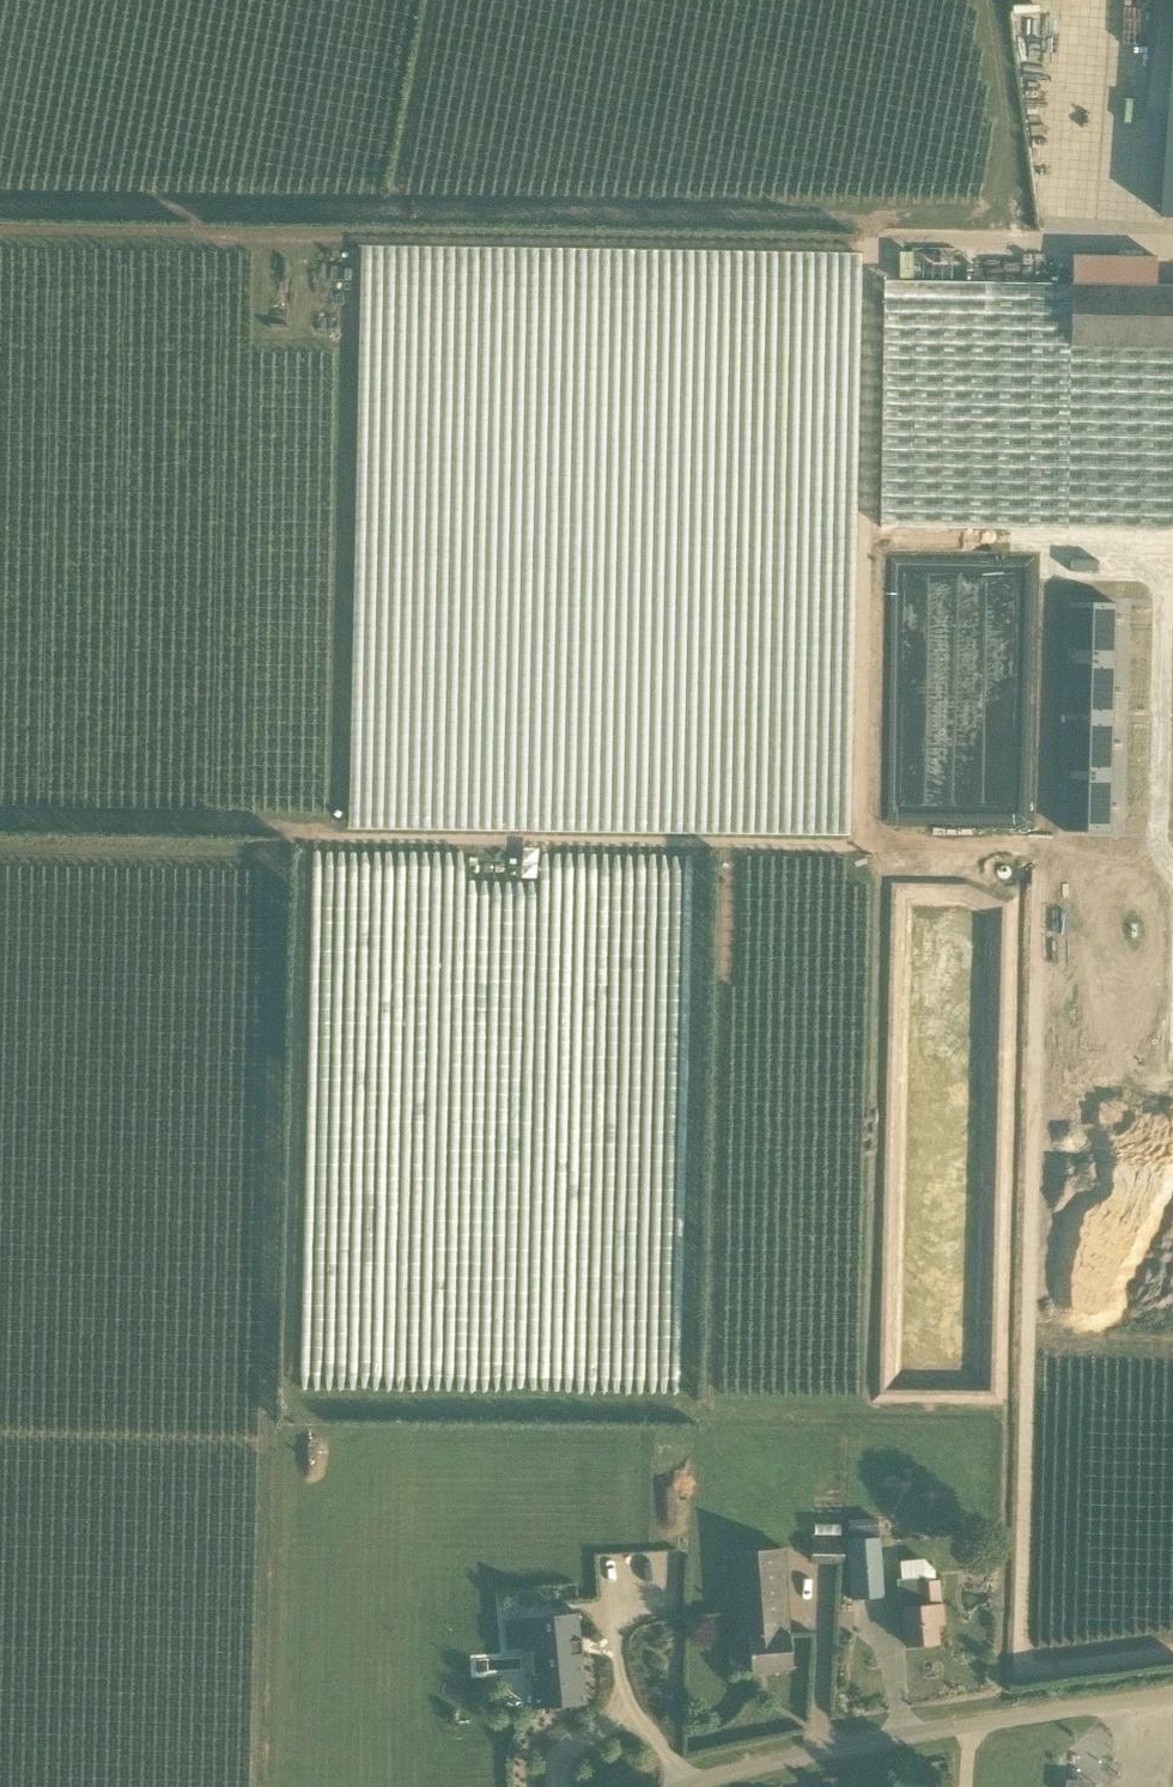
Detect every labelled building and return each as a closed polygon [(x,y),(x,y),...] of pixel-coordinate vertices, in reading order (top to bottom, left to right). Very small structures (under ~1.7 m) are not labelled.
[(1057,113),(1056,162),(1076,162),(1077,114),(1057,113)] [(1156,285),(1155,256),(1072,255),(1074,284),(884,281),(880,527),(1172,532),(1172,286),(1156,285)] [(332,522),(335,352),(302,351),(299,522),(332,522)] [(1053,601),(1048,832),(1095,833),(1101,602),(1053,601)] [(355,657),(349,825),(446,828),(447,802),(424,802),(425,777),(422,777),(423,745),(438,746),(438,736),(423,736),(423,728),(436,729),(437,717),(422,717),(423,707),(400,707),(401,659),(355,657)] [(308,788),(327,788),(325,742),(310,743),(310,731),(293,732),(295,782),(308,782),(308,788)] [(1085,1086),(1079,1316),(1125,1317),(1131,1086),(1085,1086)] [(852,1599),(884,1597),(878,1518),(847,1520),(851,1576),(852,1599)] [(847,1540),(830,1540),(829,1565),(846,1565),(847,1540)] [(783,1548),(734,1552),(732,1552),(738,1638),(748,1638),(751,1672),(792,1668),(783,1548)] [(943,1624),(940,1581),(902,1584),(904,1607),(907,1645),(937,1643),(935,1625),(943,1624)] [(506,1617),(523,1707),(575,1697),(558,1607),(506,1617)] [(1094,1777),(1068,1778),(1069,1786),(1094,1786),(1094,1777)]
